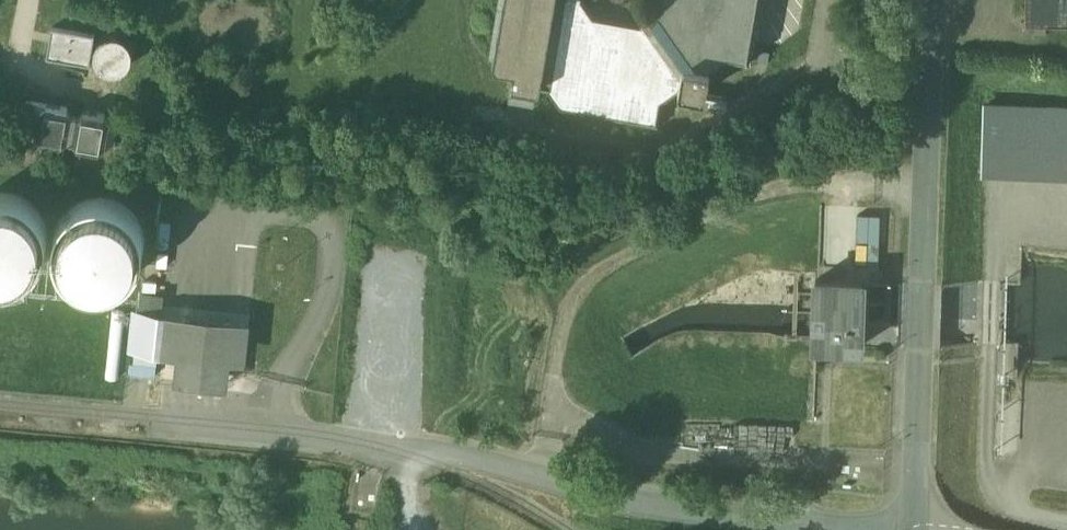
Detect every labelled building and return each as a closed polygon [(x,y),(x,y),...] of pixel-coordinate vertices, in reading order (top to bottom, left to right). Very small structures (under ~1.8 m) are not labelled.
[(500,71),(518,75),(518,87),(555,94),(564,107),(660,122),(664,100),(713,106),(715,89),(753,81),(763,0),(666,0),(665,13),(648,23),(598,15),(588,0),(511,0),(500,71)] [(1031,20),(1066,20),(1066,0),(1031,0),(1031,20)] [(123,70),(128,39),(50,24),(44,55),(123,70)] [(47,104),(40,108),(35,134),(40,141),(62,145),(66,140),(74,142),(77,149),(98,153),(106,147),(114,149),(119,122),(111,121),(106,115),(86,111),(78,115),(71,114),(68,108),(47,104)] [(983,170),(1066,171),(1066,106),(984,105),(983,170)] [(109,199),(85,200),(45,215),(40,203),(9,192),(0,192),(0,285),(8,288),(13,286),(25,290),(39,284),(39,266),(46,284),(50,283),(59,283),(80,289),(96,289),(137,273),(146,245),(146,237),(135,208),(109,199)] [(856,208),(855,237),(879,238),(880,209),(856,208)] [(867,274),(812,273),(810,347),(865,348),(867,274)] [(142,290),(138,329),(136,349),(158,351),(160,331),(164,292),(142,290)] [(229,325),(186,320),(179,381),(223,385),(229,325)]
